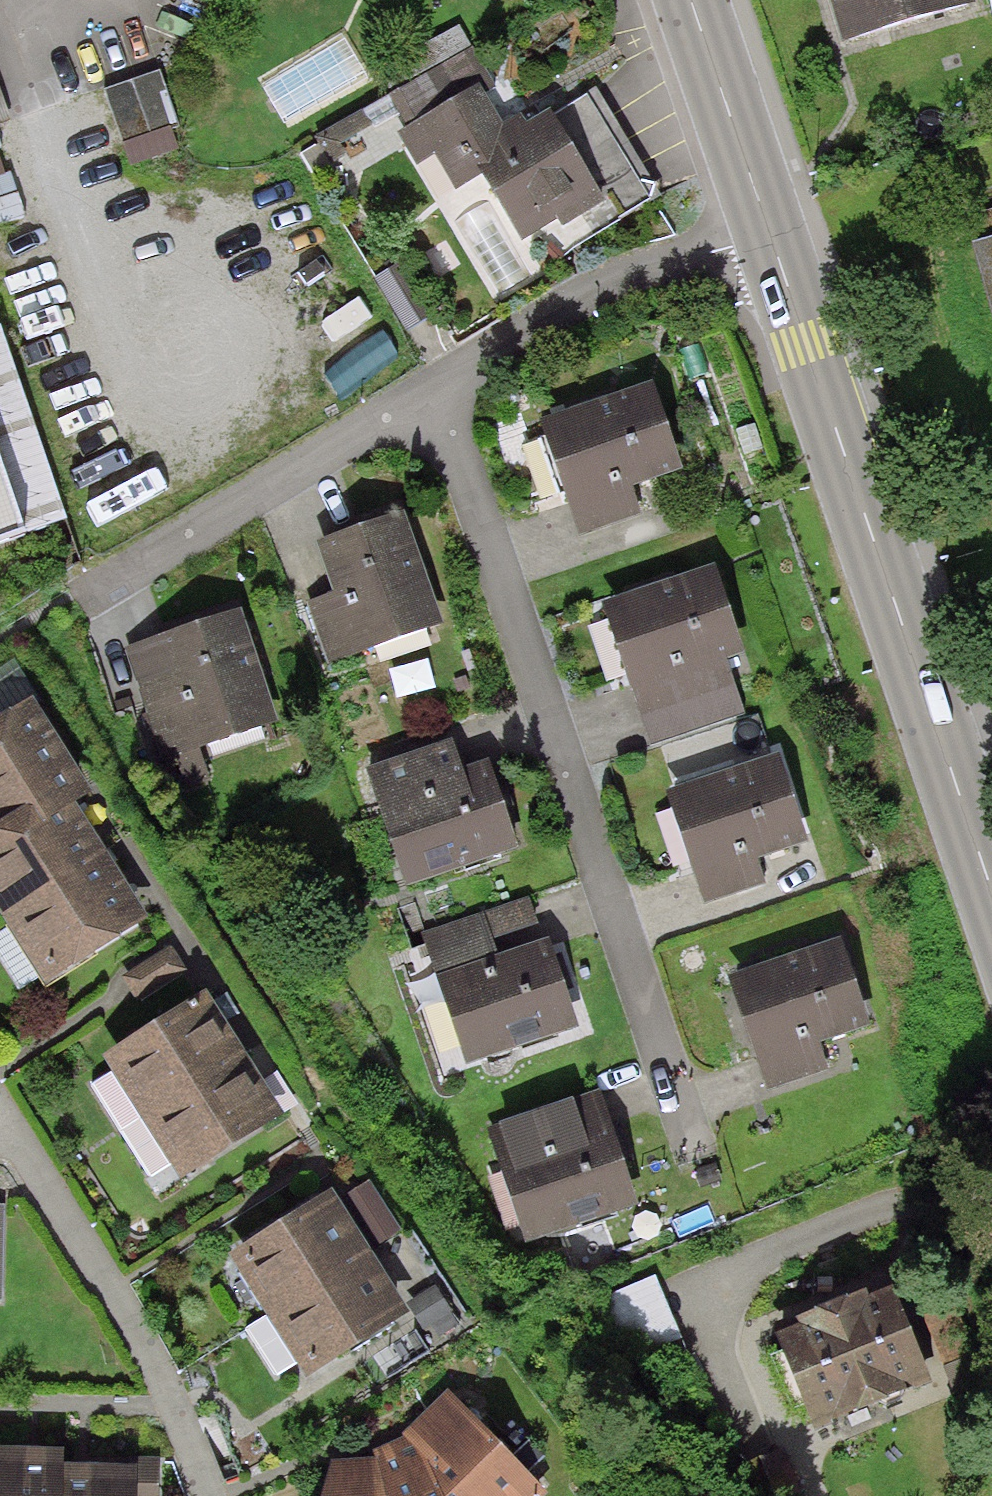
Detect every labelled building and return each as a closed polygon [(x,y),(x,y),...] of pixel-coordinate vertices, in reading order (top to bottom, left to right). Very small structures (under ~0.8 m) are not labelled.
[(852,37),(965,3),(965,0),(840,0),(852,37)] [(661,197),(595,89),(528,127),(522,118),(504,126),(486,94),(495,88),(473,50),(388,95),(408,129),(398,135),(416,168),(434,157),(456,194),(481,179),(521,245),(540,234),(558,264),(573,249),(661,197)] [(136,164),(189,151),(171,73),(118,85),(136,164)] [(9,125),(0,94),(0,128),(9,125)] [(975,248),(991,308),(991,243),(975,248)] [(537,427),(571,538),(679,506),(645,395),(537,427)] [(32,529),(0,437),(0,540),(32,529)] [(401,514),(320,541),(337,593),(309,602),(331,665),(440,628),(401,514)] [(594,612),(628,723),(736,690),(702,579),(594,612)] [(237,623),(135,656),(173,771),(275,738),(237,623)] [(0,736),(0,823),(8,837),(0,842),(0,898),(47,974),(134,920),(107,877),(81,836),(60,802),(83,788),(61,752),(37,713),(0,736)] [(376,779),(413,893),(515,860),(488,778),(461,787),(450,754),(376,779)] [(663,801),(697,912),(805,879),(771,768),(663,801)] [(421,944),(459,1075),(565,1044),(527,913),(421,944)] [(727,989),(760,1100),(868,1068),(834,956),(727,989)] [(201,1005),(116,1057),(184,1167),(269,1115),(246,1078),(222,1039),(201,1005)] [(493,1139),(523,1250),(631,1221),(602,1110),(493,1139)] [(394,1314),(383,1295),(343,1230),(327,1205),(243,1256),(310,1365),(394,1314)] [(880,1300),(764,1349),(811,1458),(926,1409),(880,1300)] [(335,1475),(329,1495),(539,1495),(540,1495),(464,1415),(446,1423),(423,1436),(430,1458),(408,1460),(385,1462),(383,1481),(371,1479),(335,1475)] [(130,1476),(86,1475),(58,1475),(58,1452),(36,1452),(0,1451),(0,1495),(130,1495),(130,1476)]
